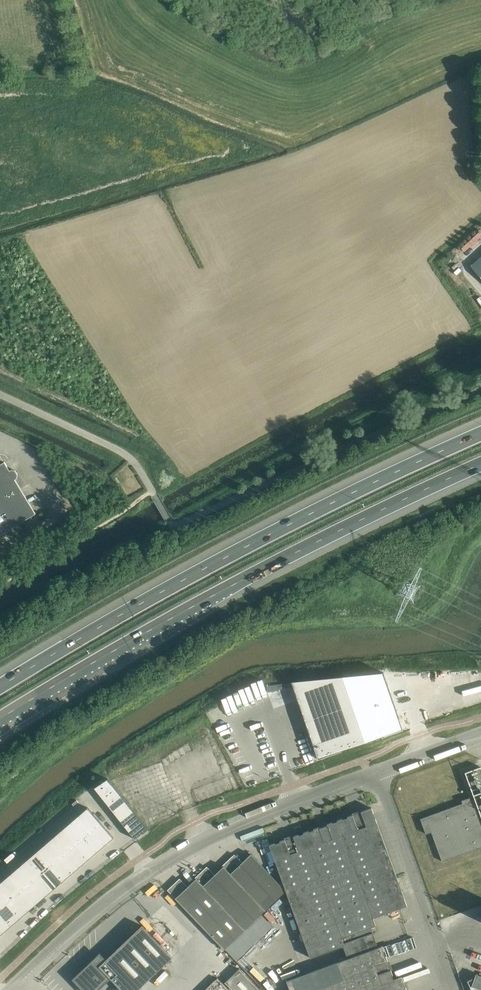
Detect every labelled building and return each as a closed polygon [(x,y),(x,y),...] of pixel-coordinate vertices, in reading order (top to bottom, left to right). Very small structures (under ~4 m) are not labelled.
[(471,266),(480,277),(480,257),(471,266)] [(0,463),(0,534),(35,513),(15,479),(17,478),(18,474),(15,470),(11,469),(9,470),(4,461),(0,463)] [(343,678),(367,744),(404,730),(384,673),(343,678)] [(342,676),(291,681),(318,759),(342,751),(365,742),(342,676)] [(480,766),(464,772),(474,799),(471,800),(470,797),(461,800),(462,803),(420,818),(426,834),(431,832),(442,861),(480,847),(480,768),(480,766)] [(108,778),(94,788),(101,797),(115,787),(108,778)] [(115,787),(101,797),(108,806),(121,795),(115,787)] [(121,795),(108,806),(115,814),(128,803),(121,795)] [(128,803),(115,814),(121,822),(134,812),(128,803)] [(88,807),(79,815),(92,830),(101,822),(88,807)] [(371,807),(337,820),(373,917),(407,905),(371,807)] [(134,812),(121,822),(128,831),(141,820),(134,812)] [(79,815),(70,822),(83,837),(92,830),(79,815)] [(141,820),(128,831),(135,839),(148,829),(141,820)] [(337,820),(304,832),(269,845),(286,890),(310,958),(361,939),(358,931),(376,925),(373,917),(337,820)] [(70,822),(62,829),(75,844),(83,837),(70,822)] [(101,822),(92,830),(105,845),(114,837),(101,822)] [(62,829),(53,837),(66,852),(75,844),(62,829)] [(92,830),(83,837),(96,852),(105,845),(92,830)] [(53,837),(45,844),(58,859),(66,852),(53,837)] [(83,837),(75,844),(88,860),(96,852),(83,837)] [(45,844),(36,851),(49,867),(58,859),(45,844)] [(75,844),(66,852),(79,867),(88,860),(75,844)] [(36,851),(28,859),(41,874),(49,867),(36,851)] [(66,852),(58,859),(71,874),(79,867),(66,852)] [(251,854),(242,862),(235,855),(232,858),(231,857),(222,865),(223,866),(214,874),(208,867),(204,870),(204,869),(195,878),(196,878),(187,887),(180,879),(177,882),(176,881),(168,890),(224,949),(236,938),(244,930),(256,918),(261,913),(265,910),(277,899),(286,890),(251,854)] [(28,859),(19,866),(32,881),(41,874),(28,859)] [(58,859),(49,867),(62,882),(71,874),(58,859)] [(19,866),(10,873),(23,889),(32,881),(19,866)] [(49,867),(41,874),(54,889),(62,882),(49,867)] [(10,873),(2,881),(15,896),(23,889),(10,873)] [(41,874),(32,881),(45,896),(54,889),(41,874)] [(0,882),(0,896),(6,903),(15,896),(2,881),(0,882)] [(32,881),(23,889),(37,904),(45,896),(32,881)] [(23,889),(15,896),(28,911),(37,904),(23,889)] [(15,896),(6,903),(19,919),(28,911),(15,896)] [(0,909),(0,913),(11,926),(19,919),(6,903),(0,909)] [(2,933),(11,926),(0,913),(0,931),(2,933)] [(122,989),(137,989),(172,957),(142,925),(105,960),(100,954),(89,964),(88,963),(88,962),(83,967),(83,968),(84,969),(74,979),(85,989),(96,989),(110,977),(122,989)] [(286,980),(290,989),(407,989),(402,976),(394,979),(382,945),(379,946),(378,947),(377,947),(347,958),(286,980)] [(260,989),(239,968),(224,982),(232,989),(259,989),(260,989)] [(467,980),(468,982),(469,985),(472,989),(480,989),(480,976),(475,974),(474,977),(472,978),(471,978),(468,980),(467,980)]
